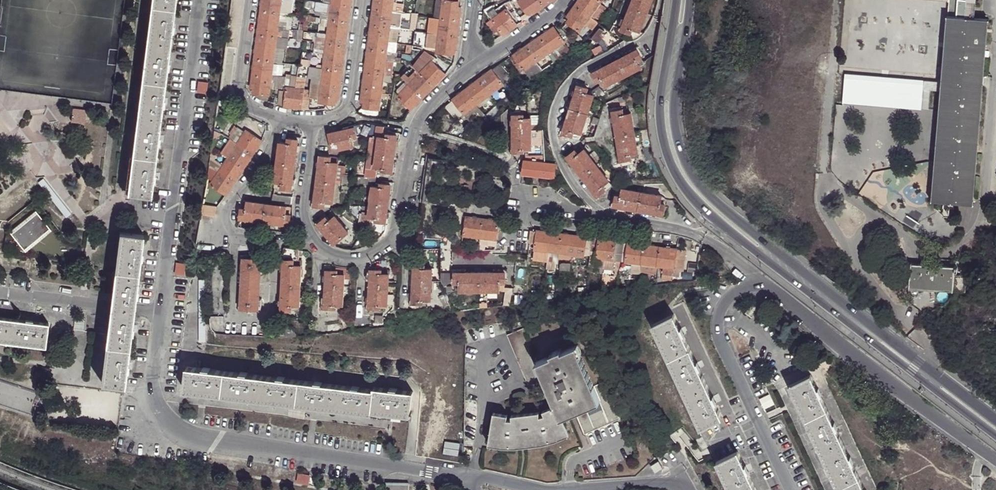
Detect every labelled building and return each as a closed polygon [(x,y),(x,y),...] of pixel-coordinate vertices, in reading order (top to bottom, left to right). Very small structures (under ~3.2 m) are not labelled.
[(151,9),(175,13),(176,0),(152,0),(151,9)] [(254,94),(269,95),(271,82),(274,64),(276,46),(280,12),(282,0),(262,0),(251,84),(255,84),(254,88),(254,94)] [(319,3),(322,10),(321,19),(320,19),(318,34),(317,35),(316,43),(320,44),(319,50),(315,50),(314,54),(326,56),(333,0),(319,0),(319,3)] [(326,56),(324,70),(323,83),(321,95),(319,102),(334,105),(335,99),(335,96),(339,96),(351,0),(333,0),(326,56)] [(364,108),(379,110),(381,91),(385,63),(387,44),(389,32),(389,29),(391,13),(393,0),(378,0),(378,1),(374,0),(362,99),(365,99),(365,103),(364,108)] [(458,2),(444,0),(441,19),(440,33),(430,32),(427,47),(437,49),(437,52),(455,55),(457,46),(461,11),(458,11),(458,7),(458,2)] [(444,0),(443,0),(437,0),(434,18),(441,19),(444,0)] [(518,0),(527,14),(531,11),(534,8),(536,12),(552,0),(518,0)] [(567,23),(580,32),(586,25),(593,30),(599,23),(592,17),(593,15),(599,20),(607,9),(601,5),(603,3),(605,0),(584,0),(583,0),(579,0),(570,13),(572,15),(570,18),(567,23)] [(639,33),(654,0),(633,0),(625,20),(620,30),(630,34),(632,30),(639,33)] [(973,15),(974,0),(947,0),(946,13),(973,15)] [(322,10),(319,3),(317,3),(307,1),(307,8),(319,10),(322,10)] [(507,2),(495,11),(498,15),(491,20),(487,23),(494,32),(498,29),(502,35),(516,25),(512,20),(505,10),(510,7),(507,2)] [(505,10),(512,20),(517,17),(510,7),(505,10)] [(173,23),(175,13),(151,9),(146,43),(170,46),(172,28),(174,28),(175,23),(173,23)] [(488,15),(491,20),(498,15),(495,11),(488,15)] [(290,13),(280,12),(276,46),(288,47),(290,31),(293,31),(294,17),(289,16),(290,13)] [(404,15),(391,13),(389,29),(401,31),(404,15)] [(941,80),(941,89),(932,198),(931,198),(931,200),(974,203),(974,201),(973,201),(987,18),(988,18),(988,17),(973,15),(946,13),(945,13),(945,15),(946,15),(941,80)] [(616,32),(628,37),(630,34),(620,30),(625,20),(622,19),(616,32)] [(576,38),(580,32),(567,23),(563,28),(576,38)] [(553,28),(510,58),(521,73),(564,43),(553,28)] [(643,35),(639,33),(632,30),(630,34),(628,37),(626,42),(631,42),(632,41),(638,39),(643,35)] [(399,34),(389,32),(387,44),(397,45),(399,34)] [(169,59),(170,46),(146,43),(141,86),(165,88),(168,65),(170,65),(170,59),(169,59)] [(564,43),(524,72),(531,81),(571,53),(564,43)] [(637,50),(641,59),(644,58),(638,46),(626,52),(627,56),(637,50)] [(432,62),(437,65),(438,63),(435,59),(437,58),(427,48),(415,60),(423,70),(432,62)] [(601,89),(641,69),(637,61),(641,59),(637,50),(627,56),(602,68),(593,73),(598,82),(600,87),(601,89)] [(324,70),(326,56),(314,54),(302,53),(300,67),(324,70)] [(637,61),(641,69),(645,67),(641,59),(637,61)] [(409,84),(399,94),(398,96),(411,109),(446,75),(437,65),(432,62),(423,70),(419,75),(409,84)] [(385,63),(381,91),(390,92),(394,64),(385,63)] [(274,64),(271,82),(280,84),(280,80),(282,81),(284,65),(274,64)] [(500,65),(492,70),(503,86),(504,86),(507,85),(503,80),(508,77),(500,65)] [(595,83),(598,82),(593,73),(602,68),(601,65),(589,72),(595,83)] [(311,93),(321,95),(323,83),(324,70),(300,67),(298,78),(313,81),(311,93)] [(453,100),(464,115),(477,106),(503,86),(492,70),(453,100)] [(843,102),(886,105),(887,93),(888,76),(845,72),(843,102)] [(407,82),(409,84),(419,75),(417,73),(410,79),(407,82)] [(913,95),(915,77),(888,76),(887,93),(913,95)] [(921,108),(922,88),(923,78),(915,77),(913,95),(912,107),(921,108)] [(930,88),(941,89),(941,80),(923,78),(922,88),(930,88)] [(280,80),(280,84),(276,104),(285,106),(287,88),(288,81),(282,81),(280,80)] [(398,92),(399,94),(409,84),(407,82),(406,83),(398,92)] [(578,86),(587,88),(588,86),(576,83),(572,95),(575,96),(578,86)] [(164,97),(165,88),(141,86),(137,117),(161,121),(163,103),(165,103),(165,97),(164,97)] [(581,134),(593,96),(586,94),(587,88),(578,86),(575,96),(566,123),(563,133),(572,136),(574,131),(580,133),(581,134)] [(304,90),(287,88),(285,106),(301,108),(304,92),(304,90)] [(593,96),(595,93),(594,91),(587,88),(586,94),(593,96)] [(310,108),(311,93),(304,92),(301,108),(310,108)] [(898,106),(912,107),(913,95),(887,93),(886,105),(898,106)] [(456,121),(464,115),(453,100),(445,107),(456,121)] [(477,106),(464,115),(470,122),(473,127),(485,117),(477,106)] [(613,112),(623,110),(623,107),(610,109),(613,123),(615,122),(613,112)] [(85,122),(86,109),(72,108),(71,121),(85,122)] [(379,110),(364,108),(359,112),(366,116),(388,119),(390,111),(379,110)] [(621,161),(631,159),(631,154),(638,152),(632,114),(624,115),(623,110),(613,112),(615,122),(619,150),(621,161)] [(132,160),(156,163),(158,140),(160,140),(161,134),(159,134),(161,121),(137,117),(132,160)] [(521,117),(511,117),(509,154),(520,154),(520,151),(532,151),(532,141),(528,141),(529,121),(521,121),(521,117)] [(539,122),(529,121),(528,141),(532,141),(538,142),(539,122)] [(473,127),(470,122),(460,131),(464,136),(473,127)] [(572,139),(572,136),(563,133),(566,123),(564,122),(560,135),(572,139)] [(237,145),(245,133),(239,128),(238,129),(232,125),(225,135),(232,139),(231,140),(237,145)] [(342,128),(342,130),(354,128),(356,136),(358,135),(355,125),(342,128)] [(378,166),(383,166),(383,170),(392,172),(394,161),(396,145),(398,134),(387,133),(384,133),(385,126),(377,126),(376,136),(371,136),(368,157),(367,166),(366,174),(377,175),(378,166)] [(354,128),(342,130),(330,133),(334,150),(353,146),(352,138),(356,136),(354,128)] [(219,172),(210,185),(226,195),(262,141),(246,131),(245,133),(237,145),(232,152),(229,157),(225,163),(221,169),(219,172)] [(388,131),(387,133),(398,134),(396,145),(399,146),(400,132),(388,131)] [(298,140),(296,151),(299,152),(300,139),(288,137),(288,139),(298,140)] [(282,183),(281,189),(291,190),(292,179),(296,151),(298,140),(288,139),(287,144),(280,144),(274,182),(282,183)] [(579,155),(585,150),(582,146),(575,151),(579,155)] [(567,157),(575,151),(574,148),(564,156),(572,167),(574,166),(567,157)] [(609,181),(585,150),(579,155),(575,151),(567,157),(574,166),(591,188),(598,196),(606,190),(603,186),(609,181)] [(632,161),(631,159),(621,161),(619,150),(617,150),(619,164),(632,161)] [(320,157),(330,158),(330,156),(317,154),(315,167),(319,168),(320,157)] [(425,156),(418,194),(426,196),(433,157),(425,156)] [(315,196),(313,207),(323,208),(324,203),(332,204),(335,181),(340,182),(342,167),(337,166),(338,159),(330,158),(320,157),(319,168),(315,196)] [(359,165),(367,166),(368,157),(360,157),(359,165)] [(128,192),(151,194),(154,177),(155,177),(156,172),(154,171),(156,163),(132,160),(128,192)] [(392,172),(383,170),(382,173),(395,174),(396,162),(394,161),(392,172)] [(523,175),(554,179),(556,165),(524,161),(523,175)] [(219,172),(210,166),(207,183),(210,185),(219,172)] [(291,190),(281,189),(282,192),(293,193),(296,180),(292,179),(291,190)] [(382,181),(381,183),(391,185),(389,195),(392,195),(394,183),(382,181)] [(612,185),(609,181),(603,186),(606,190),(612,185)] [(369,227),(371,220),(376,221),(385,222),(387,211),(389,195),(391,185),(381,183),(381,187),(372,186),(369,212),(362,211),(361,223),(364,227),(369,227)] [(608,192),(606,190),(598,196),(591,188),(589,189),(597,200),(608,192)] [(666,198),(623,190),(621,197),(615,196),(614,206),(625,208),(652,213),(663,215),(664,205),(666,198)] [(273,194),(271,205),(285,207),(290,208),(292,196),(273,194)] [(322,211),(323,208),(313,207),(315,196),(311,196),(309,209),(322,211)] [(614,206),(615,196),(613,196),(611,208),(624,210),(625,208),(614,206)] [(241,209),(239,218),(250,220),(277,224),(288,225),(291,226),(292,221),(289,221),(289,216),(285,216),(285,207),(271,205),(247,201),(246,209),(241,209)] [(203,204),(202,214),(216,216),(218,206),(203,204)] [(667,206),(664,205),(663,215),(652,213),(651,216),(665,218),(667,206)] [(11,231),(26,250),(52,229),(37,210),(11,231)] [(385,222),(376,221),(376,223),(388,225),(389,212),(387,211),(385,222)] [(348,233),(335,219),(330,213),(324,218),(318,224),(324,233),(335,244),(348,233)] [(342,213),(335,219),(348,233),(356,227),(342,213)] [(318,224),(324,218),(323,216),(314,224),(323,234),(324,233),(318,224)] [(489,239),(496,240),(498,221),(467,217),(464,236),(465,235),(478,238),(482,238),(489,239)] [(586,237),(537,230),(537,232),(532,231),(530,242),(535,243),(533,258),(544,260),(546,250),(562,252),(572,254),(583,255),(586,237)] [(478,238),(465,235),(464,244),(477,245),(478,238)] [(598,239),(586,237),(583,255),(591,256),(595,257),(598,239)] [(620,243),(598,239),(595,257),(604,259),(610,260),(621,261),(623,245),(620,244),(620,243)] [(625,261),(664,267),(674,268),(676,249),(627,243),(625,261)] [(572,254),(562,252),(561,275),(570,276),(572,254)] [(411,277),(413,277),(414,265),(424,266),(424,269),(434,270),(435,254),(424,254),(424,263),(412,262),(411,277)] [(240,268),(243,268),(243,258),(253,259),(260,259),(260,269),(263,269),(263,257),(241,255),(240,268)] [(591,256),(589,272),(597,272),(598,273),(603,274),(604,259),(595,257),(591,256)] [(293,266),(294,259),(294,258),(282,257),(281,272),(283,272),(282,298),(282,309),(291,309),(292,305),(299,305),(300,297),(300,286),(302,266),(293,266)] [(243,268),(242,298),(242,308),(259,308),(259,299),(260,269),(260,259),(253,259),(243,258),(243,268)] [(621,261),(610,260),(608,273),(619,274),(621,261)] [(955,272),(955,266),(955,264),(954,264),(954,266),(912,262),(912,261),(911,261),(909,287),(911,288),(911,286),(952,290),(952,291),(953,291),(954,290),(965,290),(966,274),(955,273),(955,272)] [(184,276),(185,264),(175,263),(174,276),(184,276)] [(424,266),(414,265),(413,277),(413,293),(412,303),(422,303),(422,299),(430,299),(431,270),(424,269),(424,266)] [(117,266),(113,301),(136,304),(138,293),(139,293),(140,288),(138,287),(140,268),(117,266)] [(349,267),(332,266),(332,268),(331,271),(327,270),(327,281),(326,298),(325,308),(335,308),(336,304),(343,305),(344,279),(348,279),(349,267)] [(371,270),(381,270),(381,268),(369,267),(368,280),(371,281),(371,270)] [(674,268),(664,267),(663,275),(672,276),(674,268)] [(380,304),(387,304),(389,275),(390,274),(391,270),(381,270),(371,270),(371,281),(370,297),(369,307),(379,308),(380,304)] [(452,283),(454,283),(455,272),(465,272),(465,270),(452,270),(452,283)] [(504,272),(504,283),(506,283),(506,270),(493,270),(493,272),(504,272)] [(455,272),(454,283),(460,282),(460,291),(499,291),(499,283),(504,283),(504,272),(493,272),(465,272),(455,272)] [(608,291),(617,290),(616,283),(608,284),(608,291)] [(422,306),(422,303),(412,303),(413,293),(410,293),(410,306),(422,306)] [(447,294),(440,297),(444,307),(451,305),(447,294)] [(379,310),(379,308),(369,307),(370,297),(368,297),(367,310),(379,310)] [(242,308),(242,298),(239,298),(239,310),(261,311),(261,299),(259,299),(259,308),(242,308)] [(282,309),(282,298),(280,298),(280,312),(291,312),(291,309),(282,309)] [(326,298),(324,298),(323,311),(335,312),(335,308),(325,308),(326,298)] [(112,306),(111,313),(135,316),(136,309),(136,304),(113,301),(112,306)] [(753,303),(746,313),(753,319),(761,309),(753,303)] [(135,316),(111,313),(108,344),(132,346),(133,331),(135,331),(136,325),(134,325),(135,316)] [(672,315),(651,324),(669,361),(689,351),(682,335),(683,334),(681,329),(679,330),(672,315)] [(9,342),(12,319),(0,317),(0,341),(9,342)] [(47,347),(50,323),(35,321),(35,319),(29,319),(29,321),(12,319),(9,342),(47,347)] [(340,323),(333,324),(335,332),(342,331),(340,323)] [(534,389),(549,382),(538,360),(524,327),(509,334),(534,389)] [(108,344),(103,381),(127,384),(129,369),(130,369),(131,363),(130,362),(132,346),(108,344)] [(549,382),(556,405),(562,416),(577,410),(601,400),(595,386),(577,344),(563,350),(552,354),(538,360),(549,382)] [(695,363),(689,351),(669,361),(683,391),(703,381),(697,368),(699,368),(696,362),(695,363)] [(225,372),(188,367),(185,390),(201,392),(201,393),(207,394),(207,393),(223,395),(225,372)] [(225,372),(223,395),(239,397),(239,398),(244,398),(245,397),(264,400),(267,377),(225,372)] [(811,375),(790,385),(797,400),(796,400),(798,406),(799,405),(807,422),(828,412),(811,375)] [(267,377),(264,400),(276,402),(281,403),(281,402),(298,404),(301,381),(267,377)] [(301,381),(298,404),(314,406),(314,407),(319,408),(320,407),(338,410),(341,386),(301,381)] [(601,400),(577,410),(585,433),(621,418),(605,381),(595,386),(601,400)] [(683,391),(700,427),(721,417),(714,402),(715,402),(712,397),(711,397),(703,381),(683,391)] [(372,412),(375,389),(341,386),(338,410),(351,411),(351,412),(357,413),(357,412),(373,414),(372,412)] [(374,388),(375,389),(372,412),(389,414),(394,415),(395,414),(410,416),(413,393),(374,388)] [(545,414),(540,416),(544,443),(557,439),(569,434),(562,416),(556,405),(544,410),(545,414)] [(544,443),(540,416),(540,411),(512,414),(513,419),(508,419),(508,414),(494,411),(489,443),(503,445),(517,446),(544,443)] [(828,412),(807,422),(812,433),(811,434),(814,439),(815,439),(823,455),(844,445),(828,412)] [(823,455),(828,467),(827,468),(830,474),(831,473),(839,489),(840,489),(860,481),(844,445),(823,455)] [(715,462),(729,489),(746,489),(753,487),(746,472),(747,471),(744,466),(743,466),(736,452),(715,462)] [(664,470),(659,462),(652,466),(656,474),(664,470)] [(860,481),(840,489),(865,489),(860,481)]
